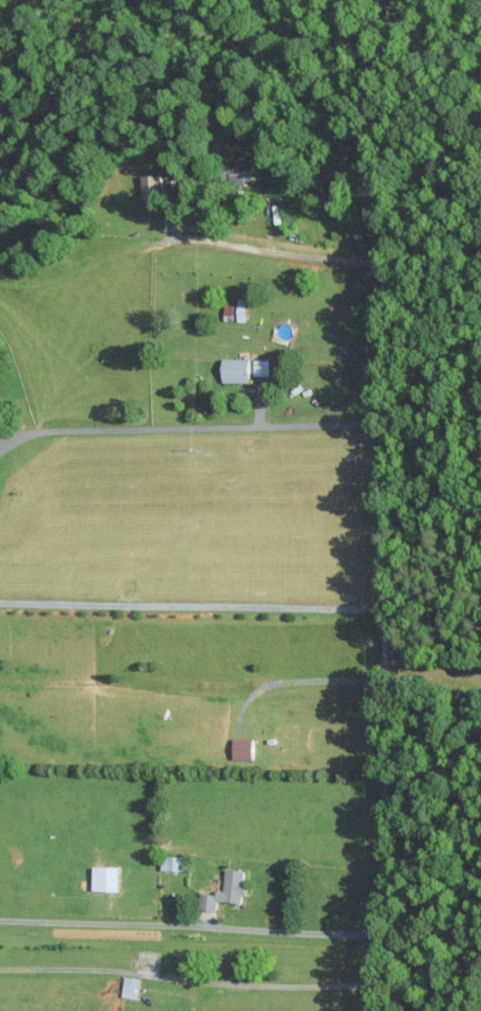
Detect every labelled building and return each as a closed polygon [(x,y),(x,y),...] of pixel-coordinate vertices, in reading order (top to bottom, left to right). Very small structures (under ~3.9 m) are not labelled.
[(254,183),(254,161),(225,162),(225,184),(254,183)] [(143,176),(144,203),(163,203),(162,175),(143,176)] [(247,322),(247,298),(238,297),(238,322),(247,322)] [(251,359),(224,359),(223,382),(250,383),(251,359)] [(254,376),(270,376),(270,361),(254,360),(254,376)] [(233,758),(253,759),(253,738),(234,738),(233,758)] [(162,870),(182,870),(183,856),(162,855),(162,870)] [(119,867),(93,866),(92,890),(119,890),(119,867)] [(217,901),(243,902),(245,870),(226,868),(224,890),(216,890),(216,894),(199,893),(198,909),(217,910),(217,901)] [(122,996),(137,998),(139,978),(124,976),(122,996)]
